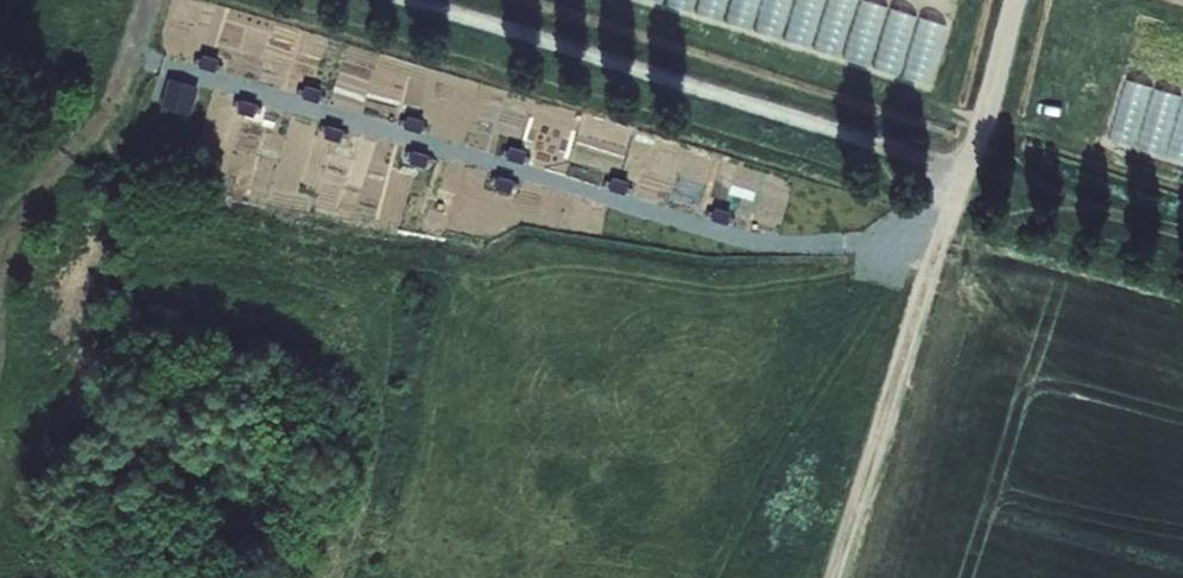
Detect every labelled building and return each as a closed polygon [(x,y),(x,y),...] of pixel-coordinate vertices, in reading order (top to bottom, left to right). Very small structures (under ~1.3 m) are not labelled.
[(880,0),(628,0),(931,96),(952,21),(880,0)] [(1125,79),(1105,142),(1182,166),(1182,96),(1125,79)]
